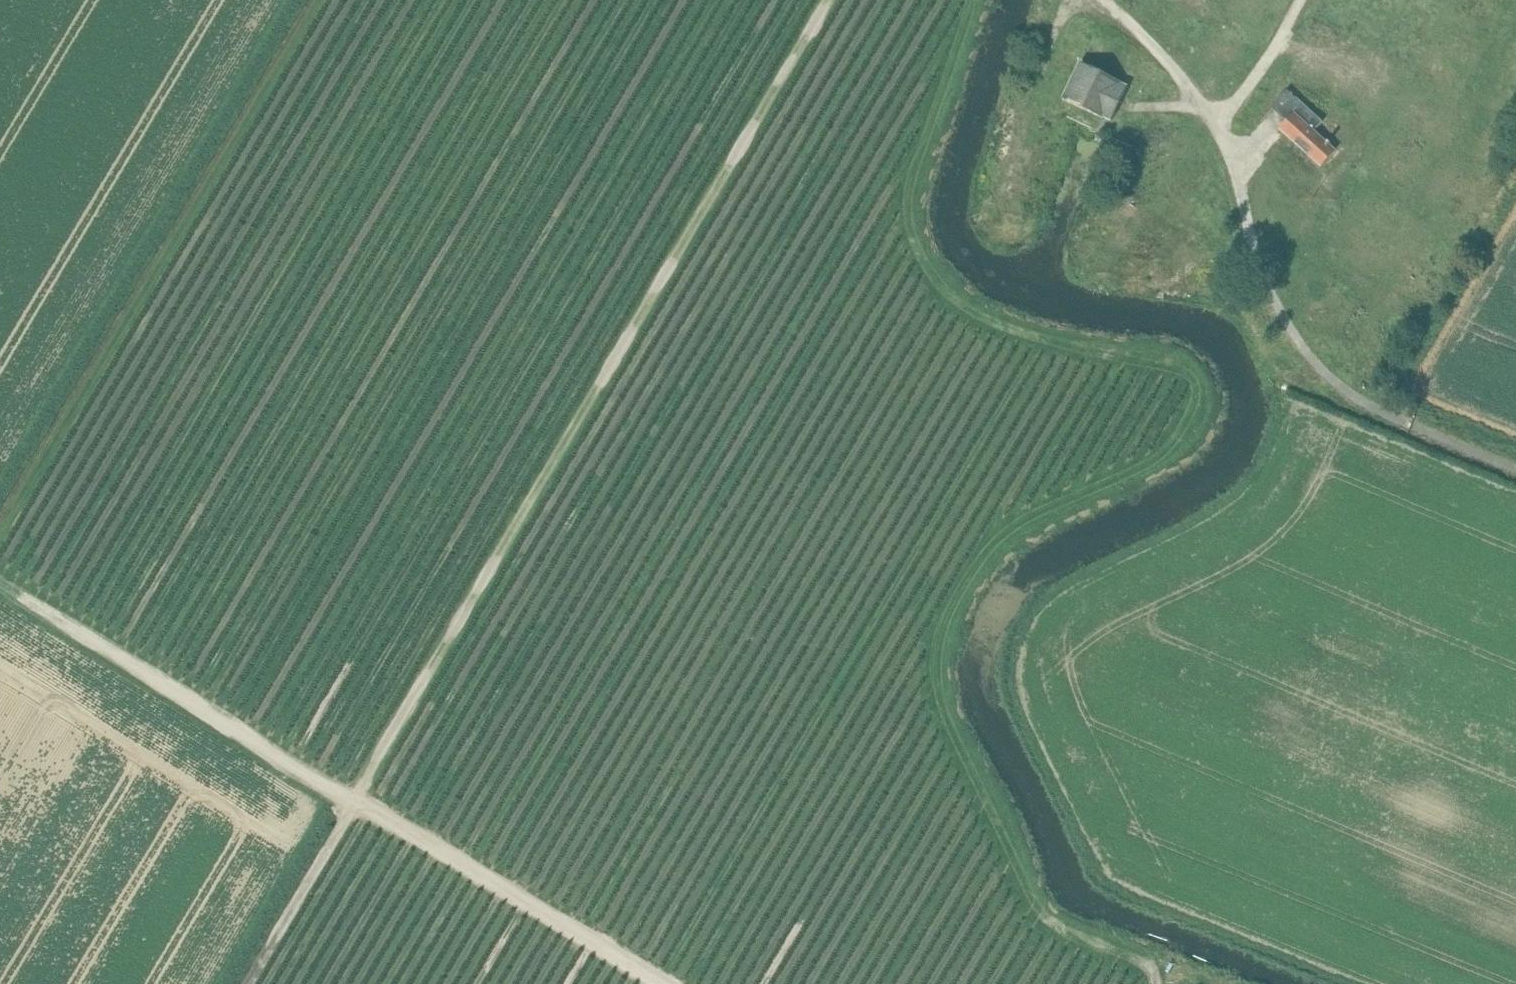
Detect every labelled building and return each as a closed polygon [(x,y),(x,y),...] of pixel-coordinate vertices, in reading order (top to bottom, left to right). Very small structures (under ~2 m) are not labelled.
[(1111,121),(1128,87),(1120,83),(1121,82),(1080,62),(1062,99),(1103,119),(1103,117),(1111,121)] [(1320,167),(1334,152),(1313,132),(1317,127),(1312,122),(1316,117),(1311,112),(1296,99),(1283,113),(1289,118),(1279,129),(1320,167)] [(1503,123),(1515,130),(1515,128),(1515,101),(1503,123)] [(1375,252),(1370,263),(1383,270),(1388,259),(1375,252)] [(1302,277),(1289,283),(1295,294),(1307,288),(1302,277)] [(1441,313),(1448,299),(1438,294),(1431,307),(1441,313)]
